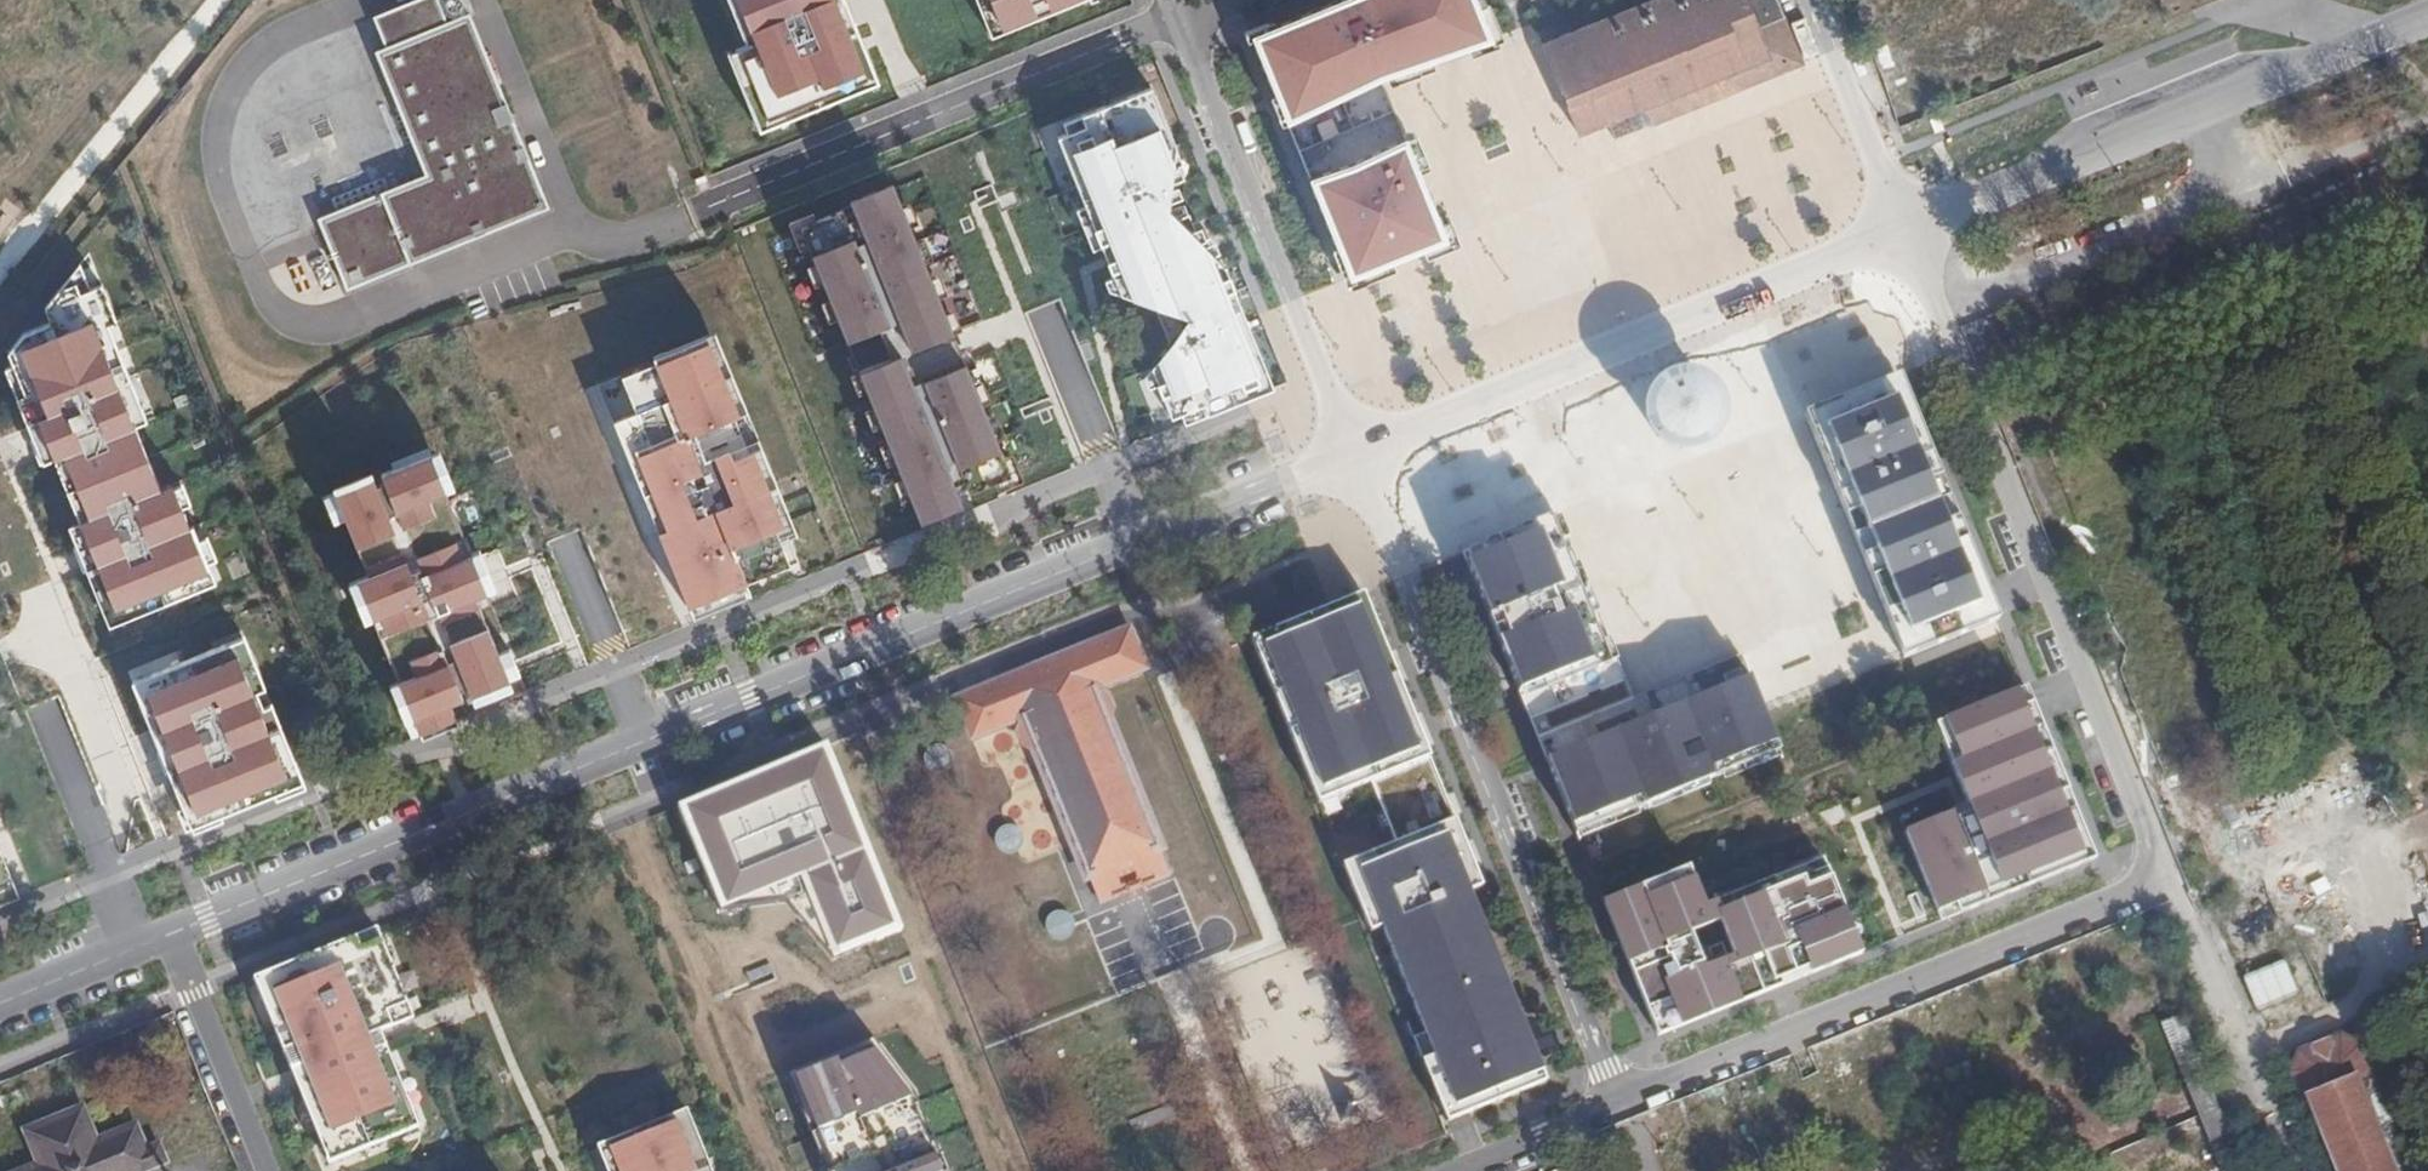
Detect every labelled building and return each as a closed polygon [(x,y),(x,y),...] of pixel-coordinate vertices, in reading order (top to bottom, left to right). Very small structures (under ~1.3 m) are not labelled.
[(375,15),(387,45),(377,50),(427,174),(319,218),(348,289),(549,207),(469,12),(447,21),(439,0),(412,0),(375,15)] [(757,123),(876,74),(846,0),(739,0),(755,41),(747,44),(728,52),(757,123)] [(747,44),(755,41),(739,0),(729,0),(747,44)] [(991,37),(1081,0),(976,0),(991,37)] [(1251,35),(1350,277),(1445,239),(1380,77),(1490,39),(1475,0),(1338,0),(1251,35)] [(1782,0),(1653,0),(1545,42),(1581,131),(1612,121),(1618,137),(1806,61),(1782,0)] [(1907,78),(1921,113),(2064,57),(2050,22),(1907,78)] [(876,74),(757,123),(760,132),(880,83),(876,74)] [(1176,146),(1151,87),(1128,96),(1132,106),(1109,116),(1105,105),(1081,115),(1085,125),(1058,137),(1122,296),(1156,307),(1176,314),(1189,318),(1182,328),(1170,343),(1152,369),(1172,417),(1181,413),(1204,404),(1208,415),(1228,406),(1224,396),(1253,384),(1257,395),(1274,388),(1225,268),(1168,209),(1176,146)] [(1128,96),(1105,105),(1109,116),(1132,106),(1128,96)] [(1510,206),(1548,194),(1522,107),(1500,114),(1508,142),(1467,154),(1480,195),(1504,188),(1510,206)] [(1011,475),(894,188),(852,205),(857,216),(847,220),(843,209),(801,226),(917,513),(959,496),(955,485),(964,481),(969,492),(1011,475)] [(1156,307),(1170,343),(1182,328),(1176,314),(1156,307)] [(83,319),(0,353),(0,365),(67,526),(154,487),(83,319)] [(753,449),(770,489),(778,486),(715,332),(653,357),(656,362),(709,340),(739,413),(753,449)] [(747,583),(799,561),(770,489),(753,449),(739,413),(709,340),(656,362),(606,382),(615,403),(608,406),(614,422),(623,418),(632,440),(623,444),(644,495),(653,492),(668,528),(659,532),(689,606),(747,583)] [(1999,619),(1900,375),(1805,414),(1904,658),(1999,619)] [(1715,420),(1716,413),(1716,407),(1714,401),(1711,395),(1707,390),(1702,386),(1697,383),(1691,381),(1685,380),(1678,380),(1672,382),(1666,384),(1661,388),(1657,392),(1653,398),(1651,404),(1650,410),(1650,416),(1651,422),(1653,428),(1656,434),(1661,438),(1666,442),(1672,444),(1678,446),(1684,446),(1690,446),(1696,444),(1702,440),(1707,436),(1711,431),(1714,426),(1715,420)] [(606,382),(600,385),(608,406),(615,403),(606,382)] [(1224,396),(1228,406),(1257,395),(1253,384),(1224,396)] [(1181,413),(1185,424),(1208,415),(1204,404),(1181,413)] [(623,418),(614,422),(623,444),(632,440),(623,418)] [(515,689),(424,451),(301,497),(392,736),(515,689)] [(154,487),(67,526),(50,534),(95,633),(199,586),(154,487)] [(653,492),(644,495),(659,532),(668,528),(653,492)] [(1741,656),(1633,700),(1558,515),(1462,553),(1576,833),(1780,750),(1741,656)] [(751,594),(747,583),(689,606),(694,617),(751,594)] [(1371,782),(1396,843),(1343,865),(1371,932),(1383,927),(1426,1033),(1413,1038),(1447,1122),(1547,1082),(1470,892),(1483,887),(1364,594),(1252,639),(1319,803),(1371,782)] [(1146,665),(1131,627),(958,697),(974,736),(1022,715),(1085,877),(1091,875),(1102,901),(1166,875),(1156,849),(1161,847),(1097,686),(1146,665)] [(276,791),(225,653),(119,692),(170,830),(276,791)] [(2097,858),(2027,687),(1936,724),(1945,746),(1953,743),(1960,759),(1951,763),(1969,805),(1972,813),(1957,818),(1954,811),(1923,824),(1927,833),(1910,840),(1943,920),(2097,858)] [(1953,743),(1945,746),(1951,763),(1960,759),(1953,743)] [(1576,833),(1579,841),(1783,758),(1780,750),(1576,833)] [(879,935),(802,758),(659,819),(707,929),(788,894),(817,962),(879,935)] [(1969,805),(1954,811),(1957,818),(1972,813),(1969,805)] [(1927,833),(1923,824),(1906,831),(1910,840),(1927,833)] [(1689,867),(1604,901),(1659,1036),(1863,953),(1824,857),(1705,906),(1689,867)] [(369,930),(241,984),(319,1170),(320,1170),(418,1130),(373,1022),(402,1010),(369,930)] [(2254,1010),(2295,994),(2282,961),(2241,977),(2254,1010)] [(2176,1013),(2159,1021),(2175,1054),(2191,1046),(2176,1013)] [(2363,1096),(2376,1090),(2401,1079),(2395,1063),(2369,1074),(2358,1045),(2338,1036),(2298,1052),(2290,1073),(2301,1102),(2306,1099),(2335,1170),(2393,1170),(2363,1096)] [(873,1041),(790,1073),(814,1137),(917,1098),(873,1041)] [(2376,1090),(2363,1096),(2393,1170),(2409,1170),(2376,1090)] [(686,1109),(591,1149),(600,1170),(712,1170),(686,1109)] [(150,1168),(134,1128),(96,1144),(82,1110),(31,1130),(46,1165),(32,1170),(142,1170),(150,1168)] [(2179,1144),(2112,1168),(2113,1170),(2188,1170),(2179,1144)] [(892,1170),(947,1170),(940,1153),(892,1170)]
